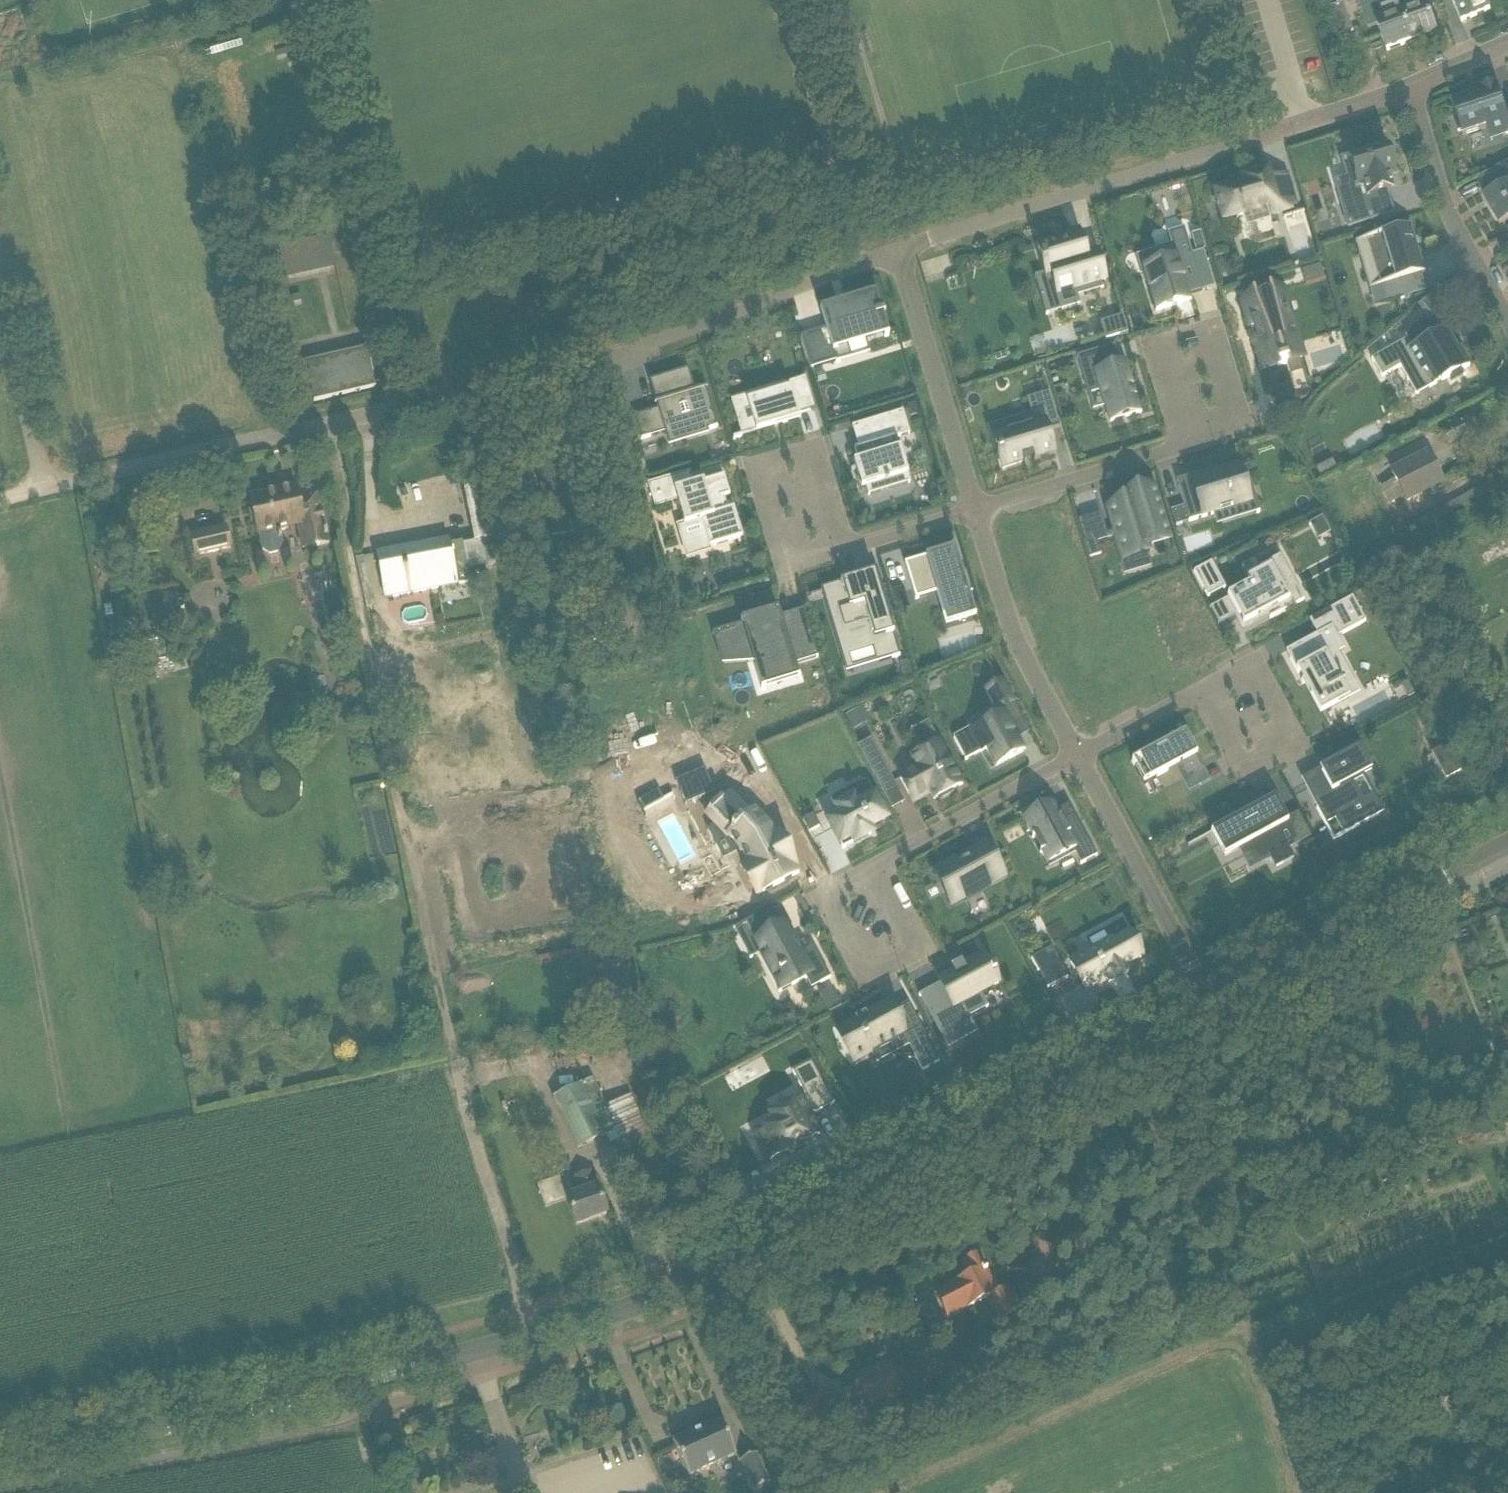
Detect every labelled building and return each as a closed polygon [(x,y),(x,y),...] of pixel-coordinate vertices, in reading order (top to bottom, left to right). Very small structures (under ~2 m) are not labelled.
[(1365,11),(1372,32),(1380,29),(1388,51),(1412,42),(1398,0),(1386,0),(1387,3),(1365,11)] [(1412,42),(1437,33),(1430,14),(1427,5),(1428,4),(1427,0),(1398,0),(1412,42)] [(1453,3),(1462,22),(1490,10),(1486,0),(1452,0),(1453,3)] [(1343,3),(1330,8),(1340,36),(1353,32),(1343,3)] [(286,52),(276,55),(277,61),(288,57),(286,52)] [(1488,128),(1499,124),(1500,129),(1503,135),(1507,134),(1507,108),(1505,109),(1499,90),(1497,90),(1496,87),(1482,92),(1483,95),(1481,96),(1453,105),(1458,118),(1457,118),(1454,119),(1456,125),(1459,133),(1462,132),(1464,136),(1488,128)] [(1353,199),(1340,203),(1347,228),(1373,220),(1366,197),(1392,189),(1388,177),(1395,175),(1387,149),(1358,158),(1357,154),(1341,159),(1353,199)] [(1496,169),(1503,182),(1497,185),(1499,190),(1484,198),(1500,226),(1507,221),(1507,163),(1496,169)] [(1296,206),(1286,175),(1268,180),(1266,172),(1242,180),(1243,186),(1215,194),(1223,222),(1267,208),(1269,214),(1296,206)] [(1354,242),(1359,257),(1363,256),(1367,268),(1363,270),(1369,290),(1425,273),(1416,247),(1413,240),(1414,239),(1410,226),(1354,242)] [(1189,302),(1187,296),(1203,292),(1192,256),(1184,229),(1167,234),(1173,253),(1140,262),(1155,312),(1181,304),(1189,302)] [(1043,266),(1045,274),(1046,276),(1051,275),(1057,294),(1060,293),(1073,289),(1081,287),(1084,295),(1103,289),(1101,281),(1105,279),(1097,252),(1085,256),(1078,232),(1064,236),(1066,241),(1060,243),(1060,240),(1037,247),(1041,259),(1040,260),(1042,266),(1043,266)] [(1321,263),(1301,270),(1305,285),(1325,279),(1321,263)] [(1396,286),(1400,300),(1409,297),(1405,284),(1396,286)] [(1281,291),(1243,303),(1254,337),(1252,338),(1261,370),(1277,365),(1277,367),(1285,364),(1281,354),(1298,348),(1281,291)] [(883,333),(884,336),(884,338),(888,337),(882,317),(884,316),(883,312),(881,313),(876,298),(873,299),(871,294),(867,296),(868,296),(847,303),(848,307),(839,309),(838,305),(837,301),(834,301),(835,305),(837,310),(821,315),(825,329),(803,336),(800,336),(810,370),(813,369),(835,362),(836,364),(840,363),(839,361),(837,361),(833,348),(865,339),(883,333)] [(1122,317),(1101,323),(1106,341),(1128,334),(1122,317)] [(1407,340),(1371,360),(1382,378),(1400,368),(1416,397),(1446,379),(1447,380),(1448,379),(1449,378),(1451,382),(1463,375),(1463,376),(1464,377),(1465,377),(1462,371),(1469,367),(1459,350),(1456,352),(1447,336),(1441,339),(1438,335),(1425,321),(1427,319),(1426,318),(1405,336),(1407,340)] [(375,388),(371,368),(366,348),(304,362),(313,402),(375,388)] [(1096,376),(1106,407),(1110,422),(1139,413),(1139,415),(1140,414),(1141,415),(1138,402),(1136,402),(1124,364),(1102,371),(1096,351),(1076,357),(1077,359),(1079,359),(1085,380),(1096,376)] [(657,409),(634,416),(641,439),(664,432),(694,423),(697,433),(708,430),(717,427),(706,389),(707,389),(706,387),(694,391),(688,369),(651,380),(658,402),(654,403),(655,405),(656,404),(657,409)] [(762,398),(747,403),(748,408),(756,433),(799,420),(798,414),(814,409),(804,379),(787,384),(789,390),(762,398)] [(1035,426),(991,440),(995,453),(995,454),(1000,469),(1020,463),(1021,463),(1030,460),(1031,460),(1051,454),(1044,430),(1046,429),(1060,425),(1050,392),(1027,399),(1031,413),(1035,426)] [(876,443),(854,449),(868,496),(870,495),(866,484),(883,479),(885,486),(889,485),(886,475),(905,469),(896,438),(909,434),(905,420),(901,421),(899,414),(903,413),(902,412),(898,413),(900,421),(886,425),(885,424),(884,424),(884,426),(876,428),(876,427),(874,427),(879,443),(876,443)] [(1465,420),(1442,431),(1449,444),(1471,432),(1465,420)] [(1442,484),(1427,455),(1392,473),(1407,502),(1442,484)] [(1328,463),(1314,470),(1319,479),(1333,472),(1328,463)] [(1191,483),(1178,487),(1188,522),(1218,513),(1248,504),(1244,490),(1251,488),(1245,467),(1208,478),(1206,472),(1189,477),(1191,483)] [(474,542),(449,547),(448,543),(449,542),(449,541),(377,555),(385,598),(457,584),(457,583),(456,583),(455,577),(457,572),(466,571),(468,571),(467,570),(513,561),(507,534),(511,534),(498,468),(466,475),(469,490),(464,491),(474,542)] [(539,474),(537,475),(542,503),(544,509),(546,509),(552,536),(577,531),(573,514),(573,515),(564,469),(563,469),(561,468),(553,470),(552,471),(550,472),(549,472),(547,471),(540,472),(539,474)] [(693,485),(674,491),(674,493),(677,501),(683,523),(689,542),(706,536),(709,548),(742,538),(733,509),(724,512),(720,498),(729,495),(723,476),(693,485)] [(662,480),(647,485),(654,508),(669,504),(666,494),(662,480)] [(296,488),(249,498),(257,536),(259,535),(263,549),(269,554),(278,552),(282,545),(281,540),(283,539),(281,533),(279,534),(279,531),(288,529),(287,526),(302,523),(308,548),(329,544),(318,493),(298,497),(296,488)] [(1169,541),(1153,488),(1125,497),(1127,502),(1107,508),(1123,561),(1149,553),(1147,548),(1169,541)] [(1438,510),(1443,517),(1460,505),(1456,498),(1438,510)] [(227,526),(189,535),(194,556),(232,547),(227,526)] [(1101,555),(1097,543),(1096,539),(1095,538),(1084,542),(1089,559),(1101,555)] [(908,563),(905,564),(915,600),(918,599),(918,597),(938,591),(948,624),(974,617),(969,602),(953,550),(908,564),(908,563)] [(1250,584),(1227,596),(1243,625),(1278,607),(1281,612),(1269,618),(1270,619),(1304,601),(1279,556),(1259,567),(1262,572),(1247,579),(1250,584)] [(1194,572),(1208,598),(1225,588),(1211,563),(1194,572)] [(841,586),(821,592),(822,594),(825,593),(832,615),(840,613),(844,628),(837,630),(845,657),(875,648),(880,663),(899,657),(879,590),(874,573),(867,575),(868,580),(858,583),(857,578),(840,583),(841,586)] [(647,578),(633,582),(635,590),(649,587),(647,578)] [(892,590),(892,592),(896,604),(906,601),(903,589),(902,587),(892,590)] [(1352,598),(1329,610),(1342,634),(1365,621),(1352,598)] [(742,625),(712,634),(721,664),(753,662),(759,662),(767,689),(799,679),(795,665),(818,658),(810,633),(809,634),(787,640),(781,621),(780,617),(780,615),(778,610),(776,611),(777,613),(747,622),(747,623),(743,624),(742,625)] [(658,618),(646,619),(647,632),(659,631),(658,618)] [(1317,635),(1286,652),(1298,674),(1301,680),(1310,697),(1320,715),(1323,713),(1325,712),(1348,700),(1340,686),(1343,684),(1342,681),(1338,683),(1326,660),(1338,653),(1344,650),(1337,637),(1331,627),(1317,635)] [(910,668),(901,670),(904,681),(913,678),(910,668)] [(1002,682),(985,691),(996,712),(1013,703),(1002,682)] [(1407,682),(1400,686),(1407,699),(1414,695),(1407,682)] [(860,706),(845,714),(853,728),(868,719),(860,706)] [(1024,752),(1014,734),(1011,730),(1010,727),(1004,715),(999,717),(970,733),(981,753),(986,750),(995,767),(1024,752)] [(1184,733),(1132,762),(1144,784),(1174,768),(1179,765),(1186,778),(1203,769),(1196,756),(1185,735),(1184,733)] [(939,743),(921,753),(911,758),(917,769),(900,778),(900,779),(900,780),(913,803),(930,794),(934,800),(937,798),(939,801),(953,794),(951,791),(962,785),(939,743)] [(882,765),(883,765),(874,747),(861,754),(871,771),(882,765)] [(1316,808),(1325,825),(1334,820),(1342,834),(1359,826),(1358,826),(1382,813),(1374,797),(1360,804),(1349,784),(1370,772),(1358,749),(1318,770),(1322,777),(1304,787),(1316,808)] [(1455,763),(1441,771),(1446,779),(1460,772),(1455,763)] [(675,781),(685,805),(714,793),(704,769),(675,781)] [(1265,782),(1277,803),(1289,796),(1277,775),(1265,782)] [(715,810),(711,813),(720,822),(718,824),(732,839),(734,837),(745,848),(746,850),(751,858),(753,863),(749,865),(763,892),(804,870),(793,851),(786,854),(782,846),(788,842),(783,832),(779,835),(774,826),(759,810),(756,812),(735,790),(726,798),(725,797),(713,808),(715,810)] [(637,802),(642,810),(652,805),(648,796),(637,802)] [(828,822),(828,823),(838,841),(840,844),(851,838),(854,843),(871,834),(868,829),(885,820),(873,798),(856,807),(851,796),(834,806),(839,816),(828,822)] [(1261,805),(1211,833),(1224,857),(1250,843),(1260,861),(1268,856),(1275,869),(1294,859),(1287,846),(1297,841),(1285,819),(1284,817),(1274,799),(1261,805)] [(1032,837),(1033,839),(1034,838),(1042,851),(1040,852),(1041,854),(1043,853),(1044,856),(1045,855),(1049,863),(1067,853),(1068,854),(1089,843),(1068,805),(1047,816),(1044,809),(1024,820),(1033,837),(1032,837)] [(802,821),(809,833),(820,827),(819,827),(813,815),(802,821)] [(931,872),(931,874),(936,871),(955,906),(1006,878),(987,842),(931,872)] [(1117,918),(1099,931),(1105,940),(1123,927),(1117,918)] [(812,989),(830,979),(813,947),(800,954),(785,926),(755,942),(782,991),(806,978),(812,989)] [(1141,957),(1129,934),(1112,944),(1110,941),(1070,962),(1086,991),(1107,980),(1108,983),(1128,973),(1124,967),(1141,957)] [(615,952),(626,954),(622,938),(612,941),(615,952)] [(1031,959),(1038,972),(1058,961),(1051,948),(1031,959)] [(949,1001),(928,1013),(947,1047),(975,1032),(960,1004),(980,993),(998,983),(994,975),(995,974),(993,969),(991,970),(982,954),(962,965),(961,963),(959,964),(960,965),(952,969),(951,968),(950,969),(950,970),(952,973),(938,980),(940,984),(949,1001)] [(830,989),(819,995),(829,1014),(841,1008),(830,989)] [(855,1023),(837,1032),(853,1061),(854,1060),(870,1051),(893,1039),(900,1051),(909,1046),(922,1071),(939,1062),(918,1023),(902,1031),(892,1012),(888,1005),(866,1017),(864,1015),(854,1021),(855,1023)] [(660,1034),(658,1027),(649,1028),(650,1036),(660,1034)] [(756,1135),(756,1136),(770,1161),(788,1152),(790,1155),(794,1153),(804,1147),(808,1146),(806,1142),(819,1135),(809,1117),(809,1116),(814,1113),(815,1114),(834,1104),(811,1061),(792,1072),(805,1097),(806,1099),(801,1101),(800,1100),(769,1116),(768,1117),(773,1126),(756,1135)] [(592,1080),(571,1090),(553,1099),(577,1149),(617,1130),(592,1080)] [(574,1177),(580,1194),(567,1199),(576,1225),(606,1215),(597,1189),(596,1189),(590,1172),(574,1177)] [(1434,1189),(1444,1186),(1440,1176),(1431,1179),(1434,1189)] [(934,1292),(948,1319),(987,1299),(998,1321),(1017,1311),(1012,1302),(1015,1300),(1009,1287),(999,1292),(992,1278),(988,1280),(985,1275),(988,1274),(977,1253),(961,1261),(968,1275),(934,1292)] [(720,1419),(672,1441),(688,1476),(736,1454),(720,1419)] [(769,1484),(764,1472),(756,1454),(740,1461),(753,1490),(769,1484)]
